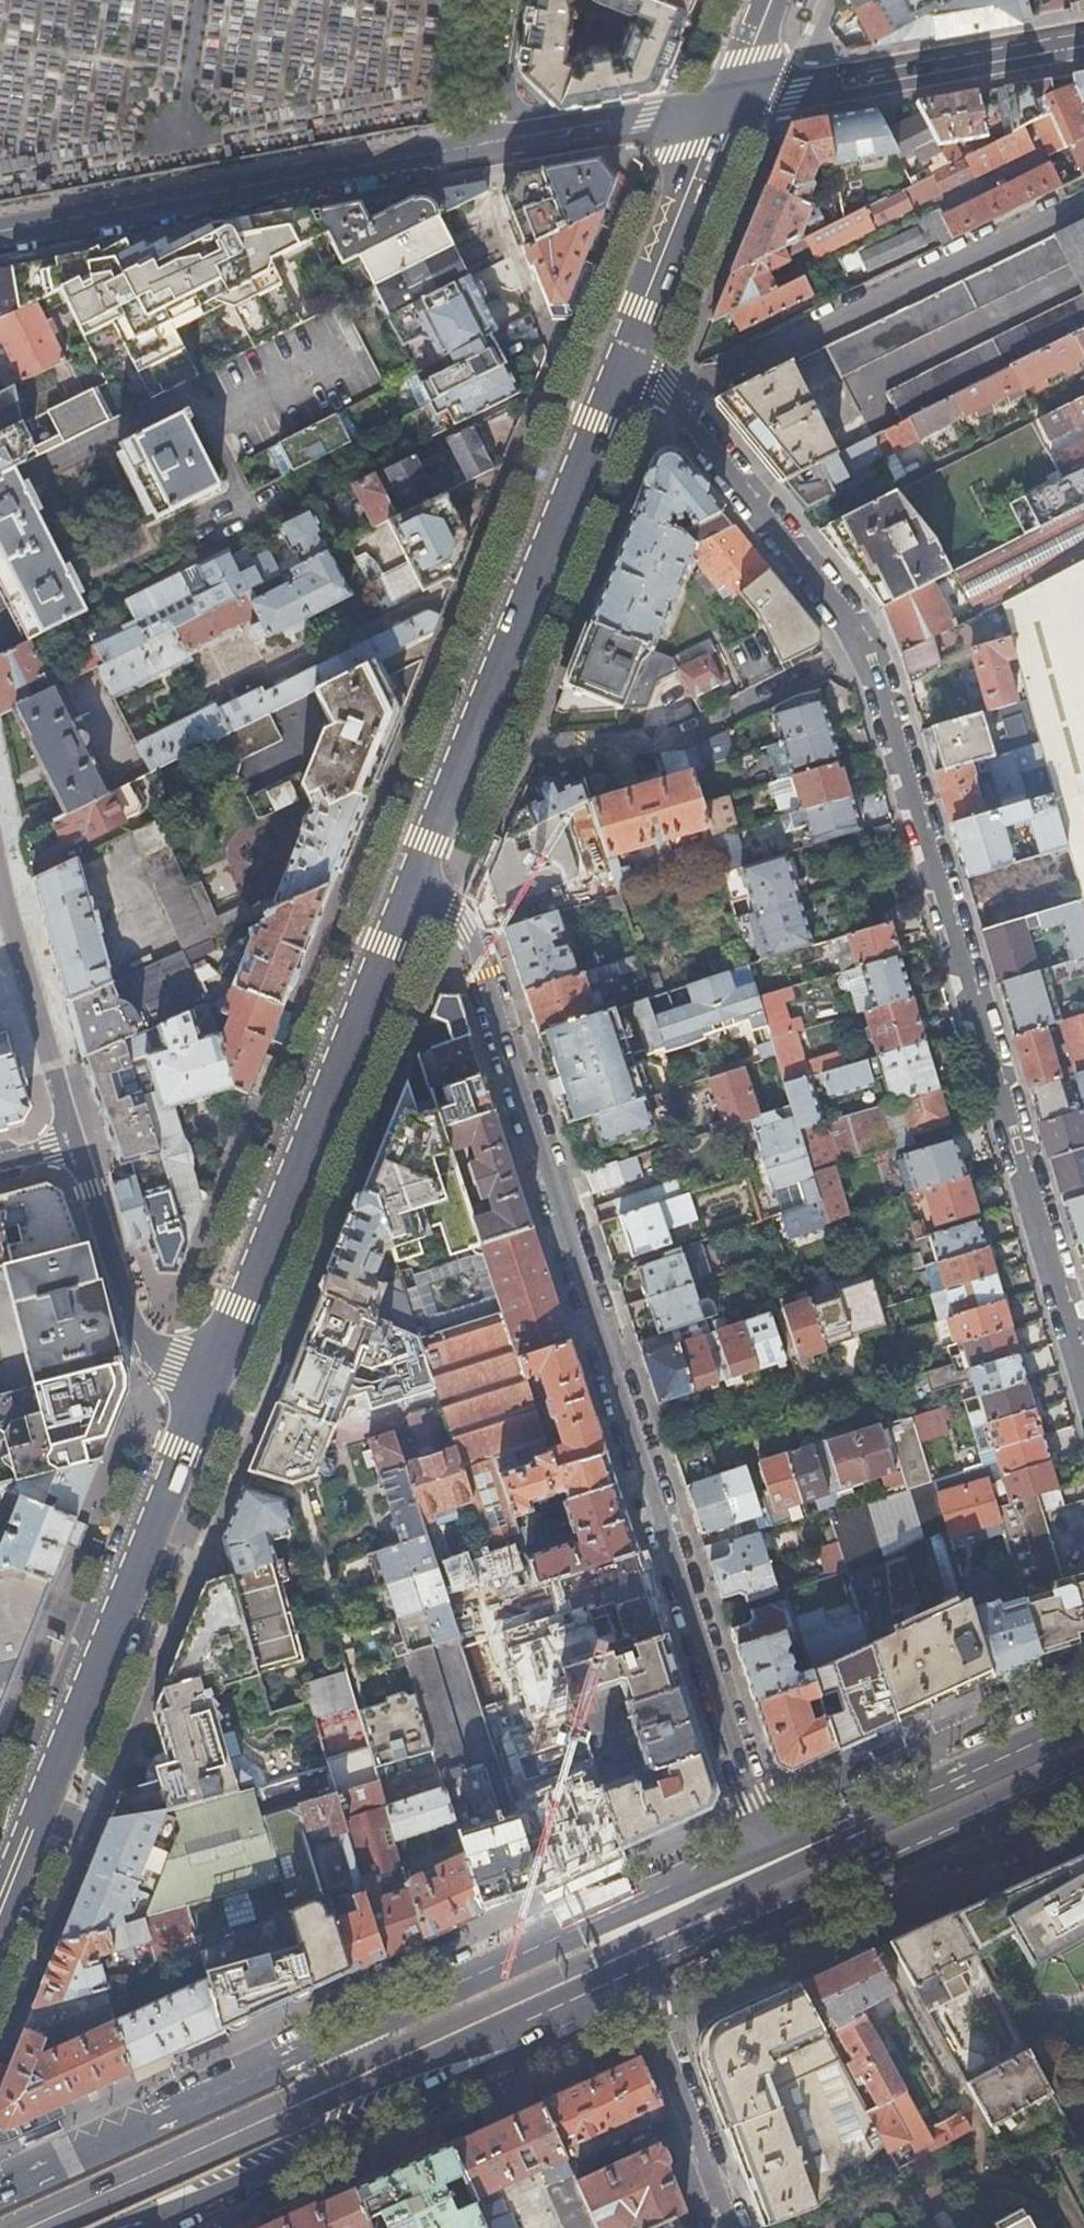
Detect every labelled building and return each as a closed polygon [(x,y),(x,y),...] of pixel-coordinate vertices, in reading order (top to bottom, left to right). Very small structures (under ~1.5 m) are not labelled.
[(516,65),(537,85),(556,104),(653,86),(654,84),(663,88),(675,59),(665,55),(676,30),(684,7),(667,0),(603,0),(627,7),(633,7),(640,9),(634,24),(628,22),(617,52),(607,53),(606,51),(588,54),(587,50),(575,52),(572,57),(565,51),(566,37),(563,37),(566,21),(569,21),(571,4),(570,0),(526,0),(516,65)] [(853,5),(870,38),(943,0),(863,0),(853,5)] [(943,0),(870,38),(873,45),(919,37),(925,36),(983,25),(1033,16),(1028,0),(943,0)] [(1070,3),(1072,9),(1083,7),(1083,0),(1075,0),(1070,3)] [(1082,105),(1083,104),(1083,73),(1081,74),(1070,76),(1073,85),(1074,86),(1082,105)] [(1068,147),(1083,140),(1083,108),(1082,105),(1074,86),(1073,85),(1052,95),(1049,79),(1025,84),(1041,119),(1050,114),(1066,148),(1068,147)] [(1041,119),(1025,84),(1003,88),(1021,129),(1024,127),(1035,122),(1041,119)] [(950,165),(962,159),(955,145),(986,139),(977,93),(935,101),(931,101),(916,104),(924,118),(942,152),(945,156),(950,165)] [(848,117),(826,121),(833,165),(834,167),(897,155),(887,137),(874,112),(848,117)] [(1041,119),(1035,122),(1051,155),(1066,148),(1050,114),(1041,119)] [(924,118),(887,137),(897,155),(899,159),(915,151),(921,162),(942,152),(924,118)] [(774,168),(764,192),(805,207),(812,190),(809,189),(817,168),(833,165),(826,121),(790,128),(774,168)] [(904,189),(886,198),(870,206),(879,224),(1034,147),(1024,127),(1021,129),(1014,132),(991,144),(987,146),(965,158),(965,160),(914,183),(911,185),(904,189)] [(1083,177),(1083,176),(1083,140),(1068,147),(1083,177)] [(907,176),(911,185),(914,183),(950,165),(945,156),(907,176)] [(507,217),(521,251),(603,210),(609,195),(614,183),(604,171),(596,161),(515,176),(509,186),(503,197),(500,201),(507,217)] [(950,234),(953,241),(993,221),(1070,183),(1066,177),(1057,181),(1049,166),(942,217),(950,234)] [(436,210),(436,216),(486,191),(483,182),(415,194),(418,201),(427,201),(432,204),(436,210)] [(753,219),(730,277),(765,260),(784,250),(794,245),(805,239),(801,230),(809,209),(805,207),(764,192),(753,219)] [(812,229),(814,234),(843,220),(839,195),(826,201),(829,217),(818,222),(820,226),(812,229)] [(427,201),(418,201),(368,228),(365,222),(366,220),(358,204),(318,212),(321,234),(325,232),(340,264),(358,255),(436,216),(436,210),(432,204),(427,201)] [(814,234),(805,239),(809,246),(814,258),(874,226),(865,209),(852,215),(843,220),(814,234)] [(532,268),(549,307),(563,306),(584,256),(586,252),(603,210),(521,251),(528,269),(532,268)] [(869,271),(950,234),(942,217),(939,210),(859,250),(869,271)] [(127,246),(57,259),(53,259),(52,254),(33,257),(15,260),(16,266),(10,267),(17,311),(35,302),(60,291),(90,353),(119,338),(150,399),(201,373),(178,327),(220,306),(232,310),(251,348),(301,323),(269,260),(310,239),(321,234),(318,212),(293,216),(285,221),(275,227),(271,220),(237,240),(234,233),(230,230),(226,228),(192,234),(169,247),(164,239),(147,249),(144,243),(136,248),(130,252),(127,246)] [(452,247),(436,216),(358,255),(374,286),(452,247)] [(933,296),(821,351),(837,382),(1071,266),(1083,292),(1083,222),(933,296)] [(784,250),(787,257),(809,246),(805,239),(794,245),(784,250)] [(467,277),(452,247),(374,286),(388,317),(467,277)] [(724,290),(711,323),(731,314),(777,291),(770,275),(791,265),(787,257),(784,250),(765,260),(730,277),(726,287),(724,290)] [(563,306),(549,307),(554,318),(572,313),(583,287),(593,261),(584,256),(563,306)] [(840,263),(825,270),(833,285),(847,277),(840,263)] [(17,311),(10,267),(0,269),(0,319),(17,311)] [(403,348),(420,339),(430,342),(439,361),(488,336),(495,332),(479,301),(468,280),(467,277),(388,317),(403,348)] [(777,291),(731,314),(740,333),(814,296),(804,277),(777,291)] [(468,280),(479,301),(485,298),(477,281),(476,281),(476,280),(475,280),(475,279),(474,279),(473,279),(472,278),(471,278),(470,279),(468,280)] [(883,395),(898,425),(947,400),(981,383),(1012,368),(1043,352),(1075,336),(1083,331),(1083,295),(883,395)] [(0,319),(0,340),(20,382),(64,360),(35,302),(17,311),(0,319)] [(1075,336),(1083,354),(1083,331),(1075,336)] [(419,384),(429,403),(503,366),(488,336),(439,361),(445,372),(419,384)] [(1075,336),(1043,352),(1054,374),(1064,370),(1067,376),(1080,370),(1077,363),(1083,359),(1083,354),(1075,336)] [(1054,374),(1043,352),(1012,368),(1023,390),(1032,386),(1035,392),(1048,386),(1045,379),(1054,374)] [(434,415),(445,410),(453,426),(462,421),(517,393),(503,366),(429,403),(434,415)] [(787,368),(716,403),(732,423),(773,472),(782,484),(835,457),(787,368)] [(1023,390),(1012,368),(981,383),(991,403),(1016,391),(1019,398),(1025,395),(1023,390)] [(406,378),(421,407),(429,403),(419,384),(415,373),(406,378)] [(991,403),(981,383),(947,400),(957,421),(979,410),(982,416),(994,410),(991,403)] [(20,424),(0,433),(0,476),(13,469),(113,419),(96,386),(20,424)] [(0,392),(0,433),(20,424),(12,386),(0,392)] [(1025,395),(1019,398),(1016,400),(1024,417),(1034,412),(1025,395)] [(1037,420),(1047,441),(1083,423),(1083,396),(1037,420)] [(898,425),(884,432),(894,452),(957,421),(947,400),(898,425)] [(345,409),(336,414),(350,442),(360,438),(345,409)] [(184,413),(116,449),(152,521),(216,489),(182,423),(187,420),(184,413)] [(336,414),(277,443),(291,472),(350,442),(336,414)] [(383,471),(404,512),(441,493),(491,468),(470,426),(444,440),(456,464),(424,480),(412,456),(383,471)] [(884,432),(874,437),(884,456),(894,452),(884,432)] [(840,497),(834,486),(847,479),(846,477),(884,457),(884,456),(874,437),(835,457),(782,484),(805,514),(840,497)] [(277,443),(267,448),(282,477),(291,472),(277,443)] [(1059,456),(1054,445),(1045,450),(1057,475),(1061,482),(1083,470),(1083,443),(1059,456)] [(894,452),(884,456),(884,457),(895,478),(905,473),(894,452)] [(656,463),(633,520),(679,535),(721,514),(700,488),(677,459),(673,457),(669,456),(666,456),(662,457),(659,460),(656,463)] [(0,476),(0,656),(27,642),(77,616),(85,613),(32,506),(36,503),(30,491),(25,493),(17,477),(13,469),(0,476)] [(1083,506),(1083,470),(1061,482),(1057,475),(1043,483),(1046,489),(1023,501),(1038,530),(1083,506)] [(351,487),(372,528),(385,522),(393,517),(373,476),(351,487)] [(362,554),(355,558),(382,612),(446,581),(451,582),(467,545),(441,493),(404,512),(393,517),(385,522),(406,564),(380,576),(374,564),(362,554)] [(883,610),(951,575),(933,542),(927,544),(913,518),(907,521),(893,495),(819,532),(883,610)] [(1083,562),(1083,506),(1038,530),(951,575),(883,610),(884,611),(898,655),(998,607),(1083,562)] [(303,563),(325,552),(315,534),(320,531),(308,509),(276,526),(288,549),(295,546),(303,563)] [(721,514),(679,535),(693,548),(695,547),(732,528),(721,514)] [(611,573),(589,627),(654,652),(694,551),(695,548),(695,547),(693,548),(679,535),(633,520),(611,573)] [(813,651),(817,633),(781,588),(755,556),(750,560),(738,545),(743,541),(732,528),(695,547),(695,548),(702,557),(698,560),(702,564),(698,574),(714,593),(717,585),(720,578),(725,585),(735,597),(738,594),(756,617),(782,666),(789,663),(813,651)] [(966,528),(953,535),(967,563),(981,556),(966,528)] [(227,550),(211,559),(214,565),(231,557),(227,550)] [(189,596),(179,574),(123,603),(135,627),(143,643),(101,664),(95,667),(110,697),(189,657),(186,653),(254,618),(257,623),(247,628),(252,638),(262,633),(264,638),(279,631),(282,639),(308,626),(304,618),(347,596),(325,552),(303,563),(288,571),(294,583),(255,602),(249,591),(231,600),(199,616),(189,596)] [(278,576),(267,552),(252,560),(253,562),(237,570),(238,571),(221,580),(231,600),(249,591),(278,576)] [(214,565),(221,580),(238,571),(237,570),(231,557),(214,565)] [(214,565),(211,559),(198,565),(208,586),(196,593),(189,596),(199,616),(231,600),(221,580),(214,565)] [(998,607),(1013,660),(1025,703),(1036,745),(1051,799),(1065,850),(1070,871),(1073,881),(1079,903),(1083,922),(1083,562),(998,607)] [(185,571),(179,574),(189,596),(196,593),(185,571)] [(723,592),(725,585),(720,578),(717,585),(723,592)] [(991,713),(1014,706),(1001,663),(1013,660),(998,607),(898,655),(908,689),(969,659),(987,714),(991,713)] [(211,707),(135,745),(149,772),(208,743),(268,713),(313,690),(372,661),(431,632),(438,616),(427,611),(261,694),(259,689),(219,708),(213,695),(206,698),(211,707)] [(104,612),(81,624),(86,633),(109,622),(104,612)] [(135,627),(93,648),(101,664),(143,643),(135,627)] [(555,712),(556,713),(563,716),(647,709),(657,684),(680,671),(674,660),(654,652),(589,627),(564,690),(555,712)] [(0,656),(0,715),(9,710),(52,689),(95,667),(101,664),(93,648),(42,674),(34,658),(40,655),(36,648),(31,651),(27,642),(0,656)] [(680,671),(693,699),(729,681),(710,642),(674,660),(680,671)] [(379,676),(372,661),(313,690),(331,726),(323,730),(304,775),(296,772),(245,798),(254,817),(266,815),(305,797),(318,791),(326,807),(351,795),(363,799),(384,749),(403,704),(390,672),(379,676)] [(75,734),(52,689),(9,710),(35,762),(62,815),(104,794),(91,768),(92,768),(93,765),(89,757),(87,758),(80,745),(74,748),(72,744),(71,741),(69,737),(75,734)] [(781,745),(831,729),(822,701),(772,716),(775,726),(781,745)] [(1003,755),(1036,745),(1025,703),(1014,706),(991,713),(995,726),(1001,724),(1005,740),(999,742),(1003,755)] [(268,713),(208,743),(228,782),(235,778),(237,777),(240,761),(282,741),(268,713)] [(993,757),(980,716),(963,721),(921,733),(929,758),(934,775),(973,763),(985,760),(993,757)] [(761,730),(767,749),(781,745),(775,726),(761,730)] [(836,758),(839,757),(831,729),(781,745),(791,778),(836,764),(838,764),(836,758)] [(724,732),(697,745),(705,768),(733,759),(724,732)] [(71,739),(71,741),(72,744),(74,745),(77,745),(79,745),(81,743),(81,740),(81,737),(79,736),(77,735),(74,735),(72,736),(71,739)] [(781,745),(767,749),(777,782),(791,778),(781,745)] [(1029,751),(1018,754),(1024,775),(1035,772),(1029,751)] [(1015,755),(986,763),(997,802),(1021,795),(1011,764),(1016,762),(1015,755)] [(950,828),(981,819),(977,802),(984,800),(973,763),(934,775),(942,803),(950,828)] [(843,771),(839,772),(836,764),(791,778),(801,812),(851,797),(843,771)] [(690,775),(588,805),(591,816),(608,868),(617,895),(628,892),(616,856),(701,832),(703,837),(708,836),(699,805),(690,775)] [(777,782),(771,784),(781,818),(788,816),(801,812),(791,778),(777,782)] [(559,814),(582,802),(573,783),(559,790),(553,779),(534,788),(540,799),(525,807),(532,820),(527,822),(530,828),(559,814)] [(586,800),(580,780),(573,783),(582,802),(586,800)] [(51,821),(62,841),(85,830),(88,837),(121,820),(137,812),(140,805),(128,782),(108,793),(104,794),(62,815),(51,821)] [(347,845),(364,802),(363,801),(363,799),(351,795),(326,807),(318,791),(305,797),(310,806),(308,811),(305,816),(301,819),(301,826),(271,900),(257,906),(261,915),(331,883),(339,864),(347,845)] [(735,832),(725,797),(720,799),(699,805),(708,836),(709,839),(731,833),(735,832)] [(806,827),(811,846),(861,831),(851,797),(801,812),(788,816),(793,831),(806,827)] [(1024,806),(1028,821),(1039,858),(1065,850),(1051,799),(1024,806)] [(586,800),(582,802),(559,814),(567,828),(591,816),(588,805),(586,800)] [(1028,821),(1024,806),(981,819),(950,828),(957,852),(965,879),(1009,866),(1008,861),(1017,858),(1008,827),(1028,821)] [(525,807),(515,813),(503,841),(530,828),(527,822),(532,820),(525,807)] [(788,816),(781,818),(785,833),(793,831),(788,816)] [(186,886),(155,818),(128,832),(181,950),(210,937),(186,886)] [(731,833),(709,839),(715,858),(740,850),(735,832),(731,833)] [(531,912),(534,921),(557,914),(570,910),(549,842),(519,851),(528,880),(517,884),(527,913),(531,912)] [(99,847),(81,856),(84,863),(103,855),(99,847)] [(784,854),(740,868),(754,914),(798,901),(784,854)] [(74,859),(32,881),(39,906),(65,1003),(109,983),(105,969),(108,968),(99,934),(102,933),(96,911),(94,910),(91,899),(86,900),(74,859)] [(617,895),(608,868),(567,882),(575,908),(617,895)] [(198,880),(186,886),(210,937),(251,919),(245,903),(214,916),(198,880)] [(249,938),(230,986),(281,1007),(295,973),(298,965),(315,924),(331,883),(261,915),(264,922),(246,931),(249,938)] [(812,947),(798,901),(754,914),(733,920),(740,943),(755,939),(761,962),(812,947)] [(981,932),(996,986),(1034,974),(1024,937),(1057,928),(1068,964),(1070,963),(1083,959),(1083,922),(1079,903),(981,932)] [(534,921),(503,931),(514,959),(524,992),(576,975),(567,947),(554,951),(551,942),(556,940),(554,936),(563,933),(557,914),(534,921)] [(898,957),(888,924),(854,934),(845,937),(851,954),(838,957),(843,973),(898,957)] [(130,973),(109,983),(65,1003),(76,1041),(81,1059),(126,1039),(155,1025),(189,1010),(203,1004),(204,1003),(196,983),(191,971),(181,950),(152,963),(130,973)] [(130,973),(152,963),(148,954),(126,963),(130,973)] [(640,968),(636,955),(615,962),(619,975),(640,968)] [(843,973),(839,974),(836,980),(839,989),(845,992),(849,991),(856,1014),(863,1012),(911,998),(898,957),(843,973)] [(1070,963),(1073,973),(1083,1013),(1083,959),(1070,963)] [(619,975),(615,962),(594,969),(599,982),(619,975)] [(1073,973),(1070,963),(1068,964),(1058,967),(1061,977),(1073,973)] [(208,964),(191,971),(196,983),(213,975),(229,989),(224,1001),(217,998),(213,1008),(216,1015),(225,1018),(221,1028),(223,1032),(223,1033),(223,1035),(217,1037),(232,1089),(246,1093),(263,1052),(269,1039),(281,1007),(230,986),(208,964)] [(591,1117),(642,1100),(637,1084),(632,1069),(628,1057),(644,1052),(645,1055),(660,1050),(662,1054),(684,1051),(702,1041),(701,1037),(745,1022),(749,1034),(766,1029),(757,999),(747,966),(747,965),(650,997),(614,1009),(537,1034),(541,1047),(538,1048),(544,1080),(558,1110),(561,1109),(566,1125),(591,1117)] [(1061,977),(1058,967),(1034,974),(996,986),(1012,1037),(1043,1028),(1059,1023),(1046,982),(1061,977)] [(576,975),(524,992),(530,1011),(537,1034),(614,1009),(612,1002),(602,1005),(599,993),(589,996),(585,986),(599,982),(594,969),(576,975)] [(789,989),(757,999),(766,1029),(769,1040),(793,1034),(802,1031),(800,1023),(798,1020),(786,1023),(781,1005),(793,1001),(789,989)] [(439,997),(431,1017),(446,1023),(452,1041),(431,1048),(432,1051),(445,1090),(482,1078),(456,999),(439,997)] [(924,1044),(911,998),(863,1012),(877,1058),(917,1046),(924,1044)] [(232,1089),(217,1037),(215,1032),(198,1038),(189,1010),(155,1025),(165,1048),(145,1054),(163,1111),(148,1115),(163,1169),(185,1245),(205,1195),(197,1191),(174,1113),(185,1110),(184,1104),(232,1089)] [(802,1031),(793,1034),(800,1058),(807,1055),(811,1069),(804,1071),(806,1079),(820,1074),(823,1074),(818,1059),(856,1047),(861,1062),(865,1061),(877,1058),(863,1012),(856,1014),(802,1031)] [(1083,1073),(1083,1016),(1059,1023),(1074,1076),(1083,1073)] [(1043,1028),(1012,1037),(1028,1090),(1058,1081),(1043,1028)] [(11,1054),(7,1038),(6,1032),(0,1034),(0,1057),(11,1054)] [(793,1034),(769,1040),(770,1043),(774,1057),(782,1086),(806,1079),(804,1071),(800,1058),(793,1034)] [(95,1098),(93,1099),(98,1114),(104,1130),(106,1129),(109,1136),(107,1137),(111,1150),(116,1162),(118,1161),(119,1165),(131,1163),(135,1177),(163,1169),(148,1115),(141,1093),(126,1098),(123,1097),(116,1074),(117,1072),(134,1066),(132,1059),(126,1039),(81,1059),(82,1062),(80,1063),(84,1076),(90,1092),(92,1091),(95,1098)] [(774,1057),(770,1043),(755,1048),(759,1062),(774,1057)] [(917,1046),(877,1058),(890,1103),(892,1102),(937,1089),(926,1053),(920,1055),(917,1046)] [(432,1051),(419,1055),(432,1094),(441,1092),(445,1090),(432,1051)] [(11,1054),(0,1057),(0,1128),(20,1123),(29,1108),(18,1076),(11,1054)] [(163,1111),(145,1054),(132,1059),(134,1066),(141,1093),(148,1115),(163,1111)] [(807,1055),(800,1058),(804,1071),(811,1069),(807,1055)] [(806,1079),(820,1123),(878,1106),(890,1103),(877,1058),(865,1061),(873,1085),(827,1098),(820,1074),(806,1079)] [(141,1093),(134,1066),(117,1072),(116,1074),(123,1097),(126,1098),(141,1093)] [(639,1067),(632,1069),(637,1084),(644,1082),(639,1067)] [(741,1068),(707,1079),(720,1122),(709,1126),(711,1131),(748,1119),(756,1117),(741,1068)] [(1074,1076),(1058,1081),(1028,1090),(1033,1109),(1038,1125),(1083,1111),(1083,1073),(1074,1076)] [(446,1108),(437,1111),(443,1129),(493,1113),(489,1100),(482,1078),(445,1090),(441,1092),(446,1108)] [(806,1079),(782,1086),(788,1106),(792,1119),(795,1130),(820,1123),(806,1079)] [(417,1117),(405,1083),(390,1120),(447,1143),(443,1129),(437,1111),(417,1117)] [(944,1087),(937,1089),(939,1096),(946,1095),(944,1087)] [(246,1093),(232,1089),(239,1112),(243,1101),(246,1093)] [(939,1096),(937,1089),(892,1102),(894,1109),(899,1107),(907,1136),(947,1124),(939,1096)] [(652,1128),(643,1100),(642,1100),(591,1117),(596,1132),(600,1144),(652,1128)] [(878,1106),(890,1147),(891,1151),(910,1145),(907,1136),(899,1107),(894,1109),(892,1102),(890,1103),(878,1106)] [(820,1123),(795,1130),(804,1158),(807,1171),(890,1147),(878,1106),(820,1123)] [(1038,1125),(1049,1160),(1083,1150),(1083,1111),(1038,1125)] [(772,1112),(756,1117),(748,1119),(765,1171),(804,1158),(795,1130),(792,1119),(776,1124),(772,1112)] [(443,1129),(447,1143),(451,1153),(469,1148),(474,1163),(467,1166),(478,1202),(486,1200),(490,1214),(472,1221),(474,1228),(480,1245),(531,1229),(512,1171),(493,1113),(443,1129)] [(421,1254),(417,1241),(422,1240),(419,1232),(440,1225),(444,1237),(474,1228),(472,1221),(451,1153),(447,1143),(390,1120),(382,1140),(370,1169),(361,1192),(375,1198),(375,1200),(391,1249),(395,1262),(421,1254)] [(907,1194),(963,1177),(961,1170),(952,1141),(913,1153),(922,1184),(906,1189),(904,1181),(889,1185),(887,1190),(890,1200),(897,1197),(900,1196),(907,1194)] [(676,1167),(668,1145),(616,1162),(623,1184),(676,1167)] [(1049,1160),(1059,1196),(1083,1188),(1083,1150),(1049,1160)] [(804,1158),(765,1171),(772,1192),(795,1185),(801,1209),(817,1204),(809,1176),(807,1171),(804,1158)] [(616,1162),(582,1173),(585,1184),(589,1196),(623,1184),(616,1162)] [(963,1177),(970,1175),(968,1168),(961,1170),(963,1177)] [(185,1245),(163,1169),(135,1177),(152,1236),(146,1238),(147,1238),(151,1250),(158,1270),(175,1271),(180,1258),(185,1245)] [(831,1169),(809,1176),(817,1204),(823,1226),(846,1217),(831,1169)] [(972,1183),(970,1175),(963,1177),(965,1185),(972,1183)] [(152,1236),(135,1177),(112,1184),(119,1214),(127,1243),(147,1238),(146,1238),(152,1236)] [(965,1185),(963,1177),(907,1194),(910,1199),(925,1195),(934,1225),(974,1213),(965,1185)] [(616,1209),(619,1218),(685,1196),(680,1180),(679,1179),(613,1201),(616,1209)] [(11,1264),(80,1246),(60,1193),(56,1191),(52,1189),(44,1185),(21,1191),(0,1196),(0,1221),(7,1247),(11,1264)] [(327,1276),(319,1295),(417,1335),(415,1327),(401,1280),(385,1285),(377,1282),(374,1275),(383,1251),(391,1249),(375,1200),(375,1198),(361,1192),(350,1218),(331,1266),(327,1276)] [(685,1196),(619,1218),(625,1239),(631,1257),(671,1244),(666,1231),(697,1221),(689,1195),(685,1196)] [(1061,1204),(1075,1247),(1081,1246),(1083,1245),(1083,1197),(1061,1204)] [(918,1222),(908,1225),(913,1241),(922,1238),(918,1222)] [(985,1248),(977,1222),(927,1237),(932,1252),(936,1264),(985,1248)] [(420,1343),(436,1390),(455,1449),(471,1500),(476,1515),(485,1543),(517,1533),(516,1529),(512,1517),(498,1475),(493,1458),(527,1448),(544,1443),(540,1432),(533,1409),(523,1379),(517,1360),(568,1343),(550,1289),(531,1229),(480,1245),(480,1246),(480,1247),(502,1317),(452,1333),(420,1343)] [(711,1279),(699,1242),(680,1248),(691,1285),(711,1279)] [(8,1265),(38,1383),(121,1361),(115,1344),(108,1330),(103,1310),(87,1264),(80,1246),(11,1264),(8,1265)] [(401,1280),(415,1327),(447,1316),(452,1333),(502,1317),(480,1247),(398,1273),(401,1280)] [(680,1248),(661,1254),(663,1260),(635,1269),(640,1282),(645,1300),(691,1285),(680,1248)] [(936,1264),(944,1291),(993,1276),(985,1248),(936,1264)] [(936,1264),(932,1252),(919,1256),(922,1268),(935,1264),(936,1264)] [(918,1255),(909,1258),(913,1271),(922,1268),(919,1256),(918,1255)] [(31,1385),(38,1383),(8,1265),(1,1267),(31,1385)] [(993,1276),(944,1291),(952,1317),(1001,1303),(993,1276)] [(712,1305),(705,1301),(697,1304),(691,1285),(645,1300),(652,1322),(657,1338),(671,1333),(698,1324),(705,1322),(716,1318),(712,1305)] [(835,1293),(809,1302),(824,1348),(850,1340),(835,1293)] [(275,1405),(248,1472),(290,1482),(311,1477),(341,1401),(351,1398),(356,1413),(367,1410),(368,1413),(436,1390),(420,1343),(417,1335),(319,1295),(275,1405)] [(778,1302),(781,1311),(797,1357),(810,1353),(824,1348),(809,1302),(796,1306),(794,1297),(778,1302)] [(1001,1303),(952,1317),(960,1344),(1009,1330),(1001,1303)] [(769,1314),(742,1323),(758,1370),(784,1362),(769,1314)] [(415,1327),(417,1335),(420,1343),(452,1333),(447,1316),(415,1327)] [(952,1317),(938,1321),(946,1348),(960,1344),(952,1317)] [(758,1370),(742,1323),(715,1332),(730,1380),(741,1376),(758,1370)] [(717,1384),(698,1324),(671,1333),(690,1392),(717,1384)] [(1009,1330),(960,1344),(964,1358),(968,1371),(1017,1356),(1009,1330)] [(657,1338),(637,1344),(656,1403),(690,1392),(671,1333),(657,1338)] [(587,1404),(568,1343),(517,1360),(523,1379),(538,1374),(546,1399),(543,1406),(533,1409),(540,1432),(555,1427),(562,1448),(547,1453),(548,1455),(553,1471),(604,1454),(587,1404)] [(810,1353),(797,1357),(800,1366),(813,1361),(810,1353)] [(951,1366),(924,1374),(930,1393),(964,1383),(966,1389),(973,1387),(976,1398),(1025,1383),(1017,1356),(968,1371),(954,1375),(951,1366)] [(968,1371),(964,1358),(950,1362),(951,1366),(954,1375),(968,1371)] [(3,1439),(8,1460),(0,1462),(0,1469),(3,1471),(7,1473),(8,1474),(10,1476),(11,1478),(12,1480),(13,1482),(26,1479),(99,1459),(117,1414),(127,1390),(127,1376),(121,1361),(38,1383),(31,1385),(0,1393),(0,1437),(3,1439)] [(730,1380),(724,1382),(726,1387),(743,1381),(741,1376),(730,1380)] [(1025,1383),(976,1398),(984,1424),(1032,1409),(1025,1383)] [(937,1409),(912,1417),(921,1447),(951,1438),(942,1408),(937,1409)] [(1032,1409),(984,1424),(992,1451),(1040,1436),(1032,1409)] [(844,1573),(882,1561),(881,1557),(944,1526),(936,1497),(921,1447),(912,1417),(884,1425),(899,1472),(899,1473),(903,1485),(903,1487),(885,1492),(872,1497),(838,1507),(824,1512),(844,1572),(844,1573)] [(877,1426),(852,1434),(867,1482),(881,1478),(885,1492),(903,1487),(903,1485),(899,1473),(899,1472),(893,1473),(877,1426)] [(867,1482),(852,1434),(825,1444),(829,1457),(840,1491),(867,1482)] [(419,1516),(402,1466),(392,1435),(367,1442),(370,1452),(363,1454),(368,1469),(376,1467),(400,1544),(365,1555),(386,1623),(394,1621),(402,1647),(395,1649),(397,1657),(403,1655),(428,1647),(436,1645),(438,1651),(460,1644),(458,1638),(447,1604),(432,1559),(419,1516)] [(1040,1436),(992,1451),(1000,1477),(1048,1463),(1040,1436)] [(738,1538),(734,1525),(718,1477),(707,1442),(673,1453),(682,1482),(687,1497),(692,1514),(699,1535),(715,1530),(719,1544),(727,1542),(738,1538)] [(547,1453),(544,1443),(527,1448),(531,1460),(548,1455),(547,1453)] [(811,1447),(786,1456),(801,1504),(827,1495),(816,1460),(811,1447)] [(455,1449),(402,1466),(419,1516),(471,1500),(455,1449)] [(610,1471),(604,1454),(553,1471),(548,1455),(531,1460),(532,1464),(498,1475),(512,1517),(530,1512),(529,1510),(534,1508),(532,1503),(549,1497),(551,1495),(561,1492),(565,1502),(615,1486),(610,1471)] [(801,1504),(786,1456),(757,1464),(773,1512),(801,1504)] [(829,1457),(822,1458),(833,1493),(840,1491),(829,1457)] [(833,1493),(822,1458),(816,1460),(827,1495),(833,1493)] [(21,1491),(77,1514),(79,1508),(89,1484),(99,1459),(26,1479),(21,1491)] [(1048,1463),(1000,1477),(1008,1504),(1036,1496),(1056,1490),(1048,1463)] [(745,1468),(718,1477),(734,1525),(760,1516),(745,1468)] [(986,1481),(936,1497),(944,1526),(947,1535),(998,1520),(995,1508),(986,1481)] [(615,1486),(565,1502),(561,1505),(570,1532),(574,1531),(577,1539),(568,1546),(566,1544),(525,1557),(534,1585),(560,1577),(585,1569),(618,1559),(636,1553),(615,1486)] [(282,1499),(241,1489),(226,1527),(220,1543),(229,1575),(258,1674),(303,1661),(279,1582),(286,1580),(280,1559),(273,1561),(265,1534),(269,1533),(271,1539),(288,1534),(286,1528),(290,1526),(282,1499)] [(21,1491),(8,1525),(18,1529),(16,1534),(8,1531),(6,1536),(4,1536),(0,1547),(0,1568),(9,1565),(50,1582),(60,1558),(63,1547),(77,1514),(21,1491)] [(995,1508),(998,1520),(1013,1571),(1039,1657),(1083,1636),(1083,1574),(1061,1580),(1036,1496),(1008,1504),(995,1508)] [(462,1519),(472,1547),(485,1543),(476,1515),(462,1519)] [(516,1529),(517,1533),(521,1546),(533,1542),(528,1525),(516,1529)] [(728,1546),(727,1542),(719,1544),(704,1549),(709,1565),(714,1582),(767,1564),(758,1536),(728,1546)] [(647,1587),(636,1553),(618,1559),(624,1576),(591,1587),(585,1569),(560,1577),(585,1652),(609,1644),(607,1637),(647,1623),(636,1591),(647,1587)] [(776,1593),(767,1564),(714,1582),(717,1591),(720,1598),(737,1593),(743,1596),(745,1603),(776,1593)] [(50,1582),(9,1565),(0,1568),(0,1665),(18,1660),(50,1582)] [(970,1610),(990,1679),(997,1676),(1000,1684),(1020,1674),(1041,1664),(1038,1658),(1039,1657),(1013,1571),(979,1582),(987,1605),(970,1610)] [(844,1573),(844,1572),(782,1592),(783,1596),(789,1611),(794,1629),(798,1642),(801,1651),(803,1655),(826,1647),(865,1635),(844,1573)] [(119,1793),(108,1820),(164,1811),(175,1810),(175,1809),(239,1794),(218,1723),(222,1718),(215,1710),(218,1706),(210,1696),(260,1681),(258,1674),(229,1575),(204,1582),(150,1714),(166,1765),(161,1766),(158,1772),(155,1777),(157,1782),(119,1793)] [(892,1628),(888,1630),(890,1637),(868,1646),(877,1674),(891,1715),(893,1723),(946,1700),(965,1691),(990,1679),(970,1610),(969,1610),(967,1601),(895,1634),(892,1628)] [(794,1629),(789,1611),(784,1613),(771,1605),(749,1612),(750,1618),(747,1625),(730,1630),(736,1648),(794,1629)] [(568,1625),(549,1631),(559,1661),(578,1655),(568,1625)] [(798,1642),(794,1629),(736,1648),(745,1678),(753,1703),(812,1684),(808,1670),(798,1673),(790,1669),(789,1667),(791,1664),(789,1656),(785,1654),(784,1650),(787,1645),(798,1642)] [(561,1669),(564,1676),(572,1702),(588,1697),(587,1694),(619,1684),(625,1702),(622,1703),(623,1706),(680,1688),(672,1663),(663,1637),(561,1669)] [(470,1772),(428,1647),(403,1655),(415,1696),(433,1754),(443,1787),(481,1913),(507,1901),(538,1887),(515,1815),(501,1819),(484,1767),(470,1772)] [(804,1660),(808,1670),(812,1684),(815,1694),(838,1687),(826,1647),(803,1655),(804,1660)] [(799,1662),(804,1660),(803,1655),(801,1651),(796,1653),(799,1662)] [(550,1658),(525,1666),(532,1686),(564,1676),(561,1669),(559,1663),(552,1665),(550,1658)] [(18,1660),(0,1665),(0,1706),(18,1660)] [(525,1666),(524,1663),(503,1670),(511,1693),(515,1692),(532,1686),(525,1666)] [(301,1687),(306,1703),(318,1742),(361,1728),(357,1714),(344,1673),(301,1687)] [(838,1687),(815,1694),(817,1698),(823,1717),(834,1751),(852,1742),(893,1723),(891,1715),(877,1674),(838,1687)] [(564,1676),(532,1686),(559,1769),(590,1760),(572,1702),(564,1676)] [(812,1684),(753,1703),(763,1732),(773,1764),(781,1768),(789,1771),(834,1751),(823,1717),(811,1721),(805,1702),(817,1698),(815,1694),(812,1684)] [(518,1794),(548,1882),(569,1873),(589,1863),(559,1769),(532,1686),(515,1692),(546,1791),(525,1798),(523,1792),(518,1794)] [(680,1688),(623,1706),(632,1733),(626,1736),(630,1748),(634,1747),(636,1746),(643,1767),(649,1772),(702,1755),(691,1722),(680,1688)] [(400,1695),(384,1700),(380,1707),(357,1714),(361,1728),(374,1772),(433,1754),(415,1696),(406,1699),(400,1695)] [(597,1778),(620,1849),(643,1839),(706,1810),(709,1802),(714,1793),(708,1776),(702,1755),(649,1772),(643,1767),(641,1774),(624,1779),(621,1771),(597,1778)] [(161,1766),(166,1765),(150,1757),(141,1774),(157,1782),(155,1777),(158,1772),(161,1766)] [(590,1760),(559,1769),(589,1863),(620,1849),(597,1778),(590,1760)] [(377,1783),(334,1796),(384,1957),(410,1945),(424,1939),(384,1806),(377,1783)] [(481,1913),(443,1787),(384,1806),(424,1939),(468,1919),(481,1913)] [(86,1874),(59,1942),(107,1929),(124,1924),(121,1916),(138,1877),(143,1879),(154,1894),(145,1919),(186,1907),(280,1880),(261,1816),(253,1790),(239,1794),(175,1809),(181,1830),(174,1846),(154,1847),(150,1846),(164,1811),(108,1820),(99,1842),(86,1874)] [(334,1794),(298,1805),(349,1973),(384,1957),(334,1796),(334,1794)] [(280,1880),(186,1907),(202,1963),(206,1978),(221,2032),(283,2003),(322,1985),(349,1973),(298,1805),(261,1816),(280,1880)] [(971,1956),(1008,1936),(1028,1970),(1083,1938),(1083,1852),(948,1914),(971,1956)] [(882,1927),(889,1942),(886,1943),(910,1988),(937,1974),(941,1981),(940,1982),(943,1989),(946,1995),(921,2008),(925,2014),(966,1993),(957,1976),(967,1971),(962,1961),(971,1956),(948,1914),(938,1919),(932,1905),(919,1911),(906,1917),(882,1927)] [(96,1958),(112,1987),(202,1963),(186,1907),(145,1919),(124,1924),(107,1929),(114,1952),(96,1958)] [(46,1974),(32,2008),(104,1989),(96,1958),(114,1952),(107,1929),(59,1942),(51,1961),(46,1974)] [(795,1985),(795,1986),(817,2026),(828,2020),(833,2030),(831,2031),(848,2062),(843,2065),(854,2087),(859,2084),(872,2108),(864,2112),(882,2146),(895,2170),(968,2131),(957,2112),(922,2131),(859,2016),(858,2017),(856,2013),(892,1993),(869,1951),(845,1962),(832,1968),(808,1979),(795,1985)] [(937,1974),(910,1988),(918,2002),(943,1989),(940,1982),(941,1981),(937,1974)] [(126,2062),(130,2074),(155,2062),(160,2060),(191,2046),(221,2032),(206,1978),(114,2020),(126,2062)] [(694,2057),(695,2064),(707,2097),(720,2130),(723,2129),(742,2180),(760,2227),(814,2207),(882,2146),(864,2112),(817,2026),(795,1986),(714,2023),(708,2028),(703,2033),(698,2038),(696,2044),(694,2051),(694,2057)] [(112,1987),(104,1989),(107,1997),(114,1995),(112,1987)] [(32,2008),(8,2067),(0,2088),(0,2128),(3,2131),(64,2104),(101,2087),(130,2074),(126,2062),(114,2020),(107,1997),(104,1989),(32,2008)] [(584,2064),(590,2079),(636,2058),(630,2043),(606,2054),(584,2064)] [(963,2083),(987,2128),(1048,2095),(1023,2051),(963,2083)] [(585,2081),(537,2104),(559,2152),(658,2105),(636,2058),(590,2079),(585,2081)] [(0,2064),(0,2088),(8,2067),(0,2064)] [(445,2146),(469,2202),(539,2171),(546,2186),(541,2188),(559,2227),(593,2227),(573,2184),(566,2168),(559,2152),(537,2104),(494,2123),(445,2146)] [(473,2212),(469,2202),(445,2146),(444,2146),(440,2138),(393,2159),(397,2168),(393,2170),(349,2189),(363,2225),(376,2220),(379,2227),(480,2227),(473,2212)] [(573,2184),(593,2227),(623,2227),(628,2216),(631,2214),(637,2227),(650,2227),(682,2213),(668,2179),(655,2147),(573,2184)] [(312,2207),(320,2227),(364,2227),(363,2225),(349,2189),(328,2199),(312,2207)] [(480,2227),(511,2227),(505,2215),(502,2217),(495,2202),(473,2212),(480,2227)] [(312,2207),(290,2216),(272,2225),(265,2227),(320,2227),(312,2207)] [(1023,2217),(1002,2227),(1029,2227),(1023,2217)]
